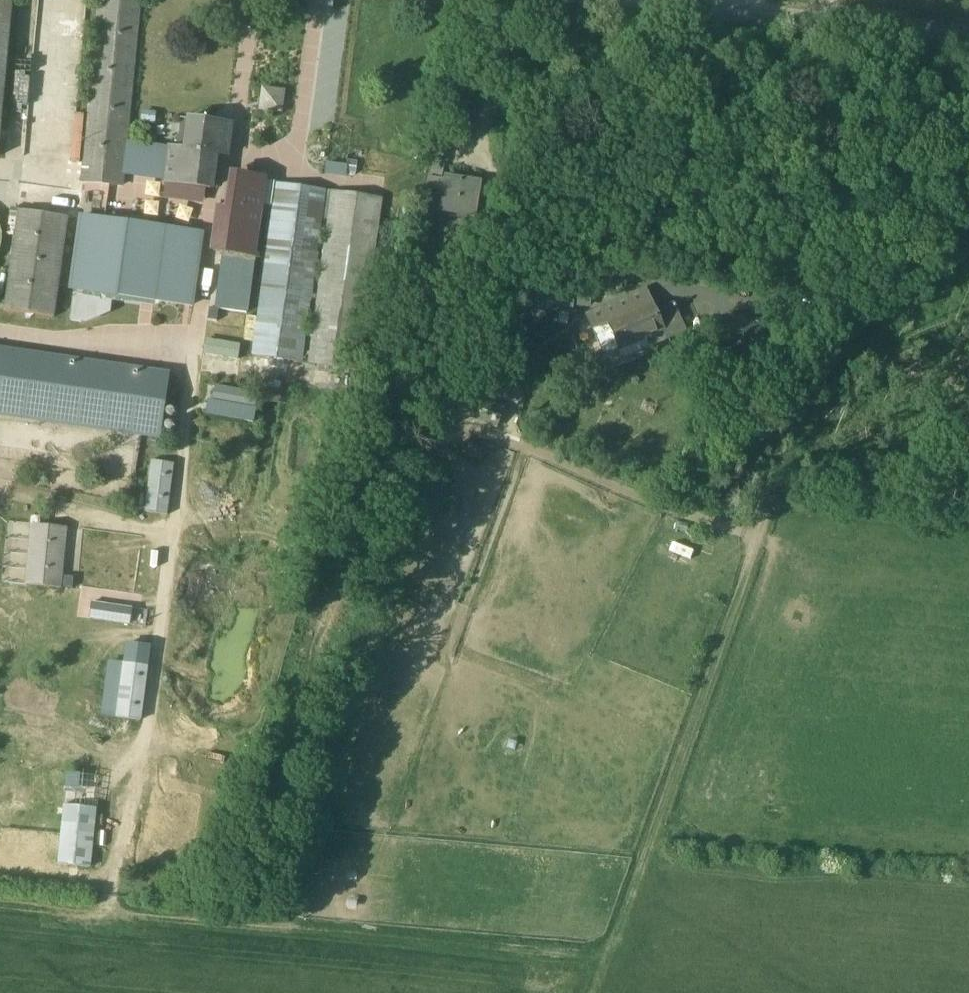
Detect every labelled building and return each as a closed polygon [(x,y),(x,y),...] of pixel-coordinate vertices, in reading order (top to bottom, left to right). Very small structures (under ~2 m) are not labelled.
[(12,0),(0,0),(0,132),(12,0)] [(81,194),(121,199),(122,176),(126,143),(141,0),(100,0),(81,194)] [(254,111),(278,113),(281,88),(257,86),(254,111)] [(48,159),(66,160),(69,114),(51,113),(48,159)] [(230,125),(193,120),(189,151),(170,148),(166,181),(165,184),(210,190),(215,156),(226,157),(230,125)] [(170,148),(126,143),(122,176),(166,181),(170,148)] [(348,155),(328,152),(325,174),(355,178),(357,162),(347,161),(348,155)] [(215,309),(247,314),(254,257),(252,256),(263,182),(236,178),(231,211),(219,209),(213,252),(223,253),(215,309)] [(480,183),(445,178),(444,180),(429,178),(424,210),(474,218),(480,183)] [(324,191),(277,184),(253,357),(300,364),(324,191)] [(381,199),(333,192),(309,365),(357,373),(381,199)] [(68,218),(18,211),(4,311),(54,318),(68,218)] [(203,237),(80,220),(70,287),(193,305),(203,237)] [(589,295),(527,289),(525,307),(570,311),(571,304),(588,306),(589,295)] [(672,306),(653,314),(644,292),(587,317),(604,355),(645,337),(649,346),(684,332),(672,306)] [(762,324),(726,321),(724,345),(760,348),(762,324)] [(200,340),(200,357),(237,357),(237,341),(200,340)] [(0,349),(0,411),(3,411),(11,351),(0,349)] [(170,374),(11,351),(3,411),(161,434),(170,374)] [(212,402),(253,409),(255,395),(215,388),(212,402)] [(209,401),(206,416),(253,424),(256,409),(253,409),(212,402),(209,401)] [(422,440),(439,446),(444,433),(427,426),(422,440)] [(461,442),(459,452),(477,456),(480,446),(461,442)] [(166,514),(173,464),(151,461),(145,511),(166,514)] [(65,528),(31,525),(26,585),(60,588),(65,528)] [(85,601),(83,617),(124,624),(127,608),(85,601)] [(146,666),(124,663),(110,661),(103,715),(117,717),(139,720),(146,666)] [(94,809),(64,806),(59,864),(88,867),(94,809)]
